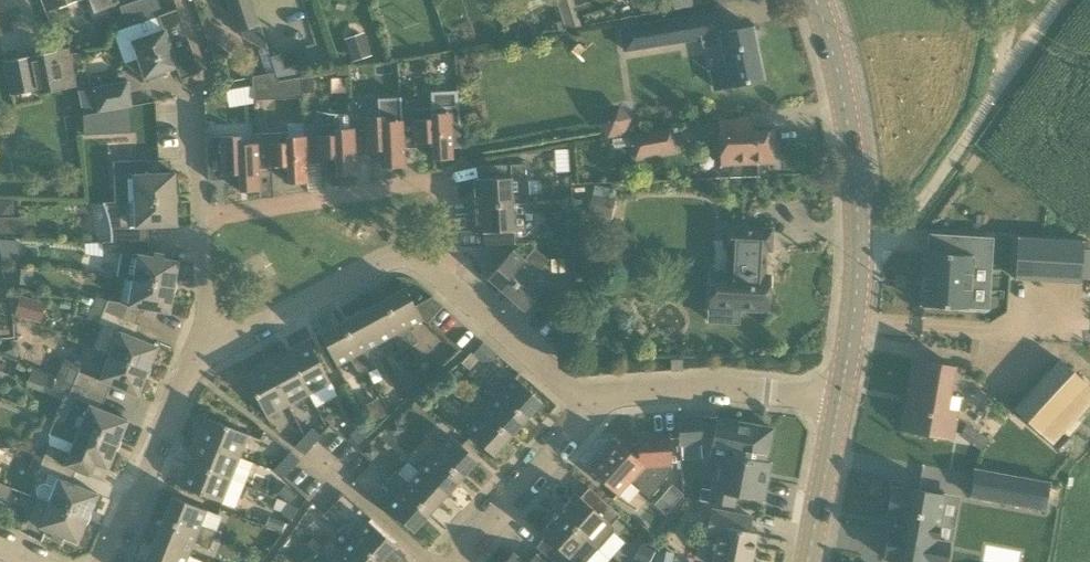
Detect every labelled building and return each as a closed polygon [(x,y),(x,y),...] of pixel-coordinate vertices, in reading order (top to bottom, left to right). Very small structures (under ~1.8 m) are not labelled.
[(45,12),(77,0),(40,0),(45,12)] [(93,13),(115,4),(113,0),(88,0),(93,13)] [(236,33),(259,25),(251,0),(225,0),(236,33)] [(565,29),(582,26),(572,0),(556,0),(565,29)] [(158,17),(113,32),(124,63),(138,58),(144,77),(175,66),(180,79),(199,73),(177,9),(157,16),(158,17)] [(690,16),(619,27),(623,52),(694,40),(690,16)] [(720,33),(720,31),(699,35),(702,48),(721,44),(726,65),(709,69),(713,89),(762,79),(751,27),(720,33)] [(364,32),(344,36),(348,57),(368,53),(364,32)] [(75,76),(72,64),(70,55),(69,47),(3,61),(10,95),(35,89),(36,95),(77,86),(75,76)] [(72,64),(75,76),(83,74),(81,62),(79,53),(70,55),(72,64)] [(296,76),(275,80),(274,72),(249,76),(253,100),(299,92),(296,76)] [(312,78),(302,78),(302,91),(313,91),(312,78)] [(83,114),(99,112),(110,110),(110,109),(129,106),(130,106),(126,82),(78,91),(83,114)] [(250,85),(225,87),(227,104),(251,102),(250,85)] [(451,148),(461,147),(459,114),(458,114),(457,91),(431,92),(432,108),(399,110),(400,120),(401,120),(403,148),(416,148),(416,143),(432,142),(433,160),(452,159),(451,148)] [(378,116),(351,118),(352,128),(353,128),(354,156),(368,155),(368,151),(384,150),(385,168),(404,167),(403,148),(401,120),(400,120),(399,110),(399,105),(399,98),(377,99),(378,116)] [(607,138),(624,135),(630,118),(619,105),(602,109),(596,124),(607,138)] [(99,112),(83,114),(84,134),(112,133),(111,110),(110,110),(99,112)] [(303,136),(305,136),(306,164),(320,163),(319,159),(336,158),(336,176),(355,175),(354,156),(353,128),(352,128),(351,118),(351,113),(335,113),(335,124),(303,126),(303,136)] [(306,164),(305,136),(303,136),(303,126),(303,123),(287,124),(287,132),(254,134),(255,144),(256,144),(258,172),(271,171),(271,166),(287,166),(288,184),(307,183),(306,164)] [(630,136),(634,157),(674,150),(670,129),(630,136)] [(737,135),(719,135),(720,164),(752,163),(774,162),(773,131),(753,131),(751,131),(737,132),(737,135)] [(259,190),(258,172),(256,144),(255,144),(239,144),(238,136),(206,137),(208,180),(223,179),(223,174),(239,174),(240,191),(259,190)] [(112,202),(133,201),(176,199),(175,172),(144,174),(144,160),(110,162),(112,202)] [(467,206),(526,203),(526,198),(528,194),(528,181),(525,177),(525,164),(510,164),(479,166),(480,179),(473,179),(474,193),(467,193),(467,206)] [(111,241),(125,242),(125,228),(177,226),(176,199),(133,201),(112,202),(102,202),(106,212),(108,220),(110,229),(111,237),(111,241)] [(7,214),(7,201),(0,201),(0,231),(12,231),(12,214),(7,214)] [(532,203),(526,203),(467,206),(468,219),(475,218),(476,232),(482,232),(483,245),(514,244),(513,236),(525,235),(533,226),(532,203)] [(710,286),(709,308),(710,308),(709,320),(737,321),(737,309),(767,311),(769,275),(764,275),(765,250),(770,250),(772,229),(749,228),(724,227),(723,248),(727,248),(725,273),(711,272),(710,286)] [(922,288),(921,306),(968,308),(971,263),(985,264),(986,237),(945,234),(944,254),(924,253),(922,279),(924,279),(924,288),(922,288)] [(17,253),(16,235),(0,236),(0,254),(17,253)] [(1017,238),(1014,278),(1081,282),(1083,242),(1017,238)] [(132,280),(174,287),(178,261),(163,258),(164,254),(153,252),(153,256),(126,252),(125,242),(111,241),(102,241),(102,250),(114,252),(121,253),(116,277),(132,280)] [(506,294),(541,254),(534,247),(522,261),(511,251),(488,278),(506,294)] [(506,294),(525,310),(548,283),(537,273),(548,260),(541,254),(506,294)] [(169,313),(174,287),(132,280),(128,306),(143,309),(143,313),(153,315),(154,311),(169,313)] [(383,300),(408,347),(417,342),(408,327),(421,319),(427,323),(442,306),(431,297),(414,306),(405,288),(383,300)] [(18,293),(12,311),(37,320),(44,301),(18,293)] [(114,315),(119,302),(107,300),(96,296),(91,305),(114,315)] [(362,311),(379,342),(391,336),(400,351),(408,347),(383,300),(362,311)] [(118,330),(108,355),(148,371),(158,346),(134,337),(139,324),(114,315),(91,305),(86,317),(98,323),(109,327),(118,330)] [(366,349),(379,342),(362,311),(341,322),(366,369),(375,365),(366,349)] [(358,374),(366,369),(341,322),(319,334),(336,365),(349,358),(358,374)] [(287,354),(308,393),(330,382),(308,340),(293,349),(294,351),(287,354)] [(287,354),(281,358),(280,355),(265,363),(287,404),(308,393),(287,354)] [(137,396),(148,371),(108,355),(98,380),(137,396)] [(64,359),(56,377),(84,389),(89,376),(78,371),(81,366),(64,359)] [(670,359),(670,371),(682,371),(682,359),(670,359)] [(951,439),(959,396),(949,395),(954,367),(915,359),(902,430),(951,439)] [(1013,409),(1040,434),(1053,446),(1089,405),(1089,388),(1059,360),(1013,409)] [(287,404),(265,363),(250,371),(252,373),(245,377),(266,416),(287,404)] [(64,395),(54,419),(118,445),(128,420),(107,412),(88,404),(79,400),(84,389),(56,377),(51,389),(64,395)] [(485,384),(498,396),(525,420),(541,401),(514,378),(505,389),(491,377),(485,384)] [(469,402),(509,437),(525,420),(498,396),(489,407),(475,395),(469,402)] [(469,402),(463,409),(476,421),(466,432),(493,456),(509,437),(469,402)] [(703,443),(701,417),(677,418),(679,445),(703,443)] [(711,444),(767,454),(768,454),(773,428),(716,417),(711,444)] [(195,440),(238,457),(247,434),(206,418),(203,425),(201,424),(195,440)] [(54,419),(49,433),(73,443),(68,453),(59,450),(54,462),(63,466),(82,473),(90,476),(95,464),(107,470),(118,445),(54,419)] [(959,434),(981,450),(989,440),(966,424),(959,434)] [(359,427),(350,436),(357,444),(366,435),(359,427)] [(296,447),(304,454),(321,436),(312,429),(296,447)] [(671,465),(669,434),(637,436),(637,446),(623,447),(614,439),(587,469),(604,483),(617,495),(631,480),(639,487),(638,488),(649,498),(663,482),(662,482),(670,472),(670,465),(671,465)] [(421,442),(461,478),(477,459),(450,436),(440,447),(427,435),(421,442)] [(251,462),(238,457),(195,440),(189,455),(191,456),(188,463),(230,479),(229,480),(242,485),(251,462)] [(418,472),(445,496),(461,478),(421,442),(415,449),(428,461),(418,472)] [(765,462),(767,454),(711,444),(709,458),(717,459),(711,490),(701,488),(699,501),(709,502),(712,503),(733,507),(735,496),(763,501),(771,463),(765,462)] [(54,462),(59,450),(48,445),(43,457),(54,462)] [(291,452),(275,470),(283,478),(299,459),(291,452)] [(38,470),(48,474),(49,475),(54,462),(43,457),(38,470)] [(230,479),(188,463),(186,470),(183,469),(177,485),(220,502),(229,480),(230,479)] [(374,465),(356,475),(365,490),(383,481),(374,465)] [(975,470),(970,496),(1044,509),(1048,487),(1048,483),(975,470)] [(389,478),(429,513),(445,496),(418,472),(409,482),(395,471),(389,478)] [(58,478),(49,475),(48,474),(44,483),(40,484),(36,488),(36,493),(36,498),(87,518),(97,494),(58,478)] [(429,513),(389,478),(383,485),(396,497),(386,508),(413,532),(429,513)] [(8,499),(12,488),(0,483),(0,496),(8,499)] [(560,499),(552,508),(598,549),(611,534),(612,532),(613,530),(613,529),(612,527),(611,524),(619,515),(589,487),(580,497),(575,493),(566,503),(560,499)] [(884,559),(888,560),(888,561),(894,561),(946,561),(948,552),(949,544),(936,541),(941,516),(944,495),(901,487),(901,489),(891,487),(887,514),(896,515),(893,532),(888,531),(884,559)] [(163,520),(212,540),(216,531),(200,524),(205,510),(172,497),(163,520)] [(36,498),(25,525),(38,530),(39,528),(52,533),(50,538),(61,543),(63,537),(77,543),(87,518),(36,498)] [(598,549),(552,508),(544,517),(549,522),(540,532),(544,537),(536,547),(553,561),(564,561),(568,557),(574,561),(586,561),(598,549)] [(731,513),(711,509),(706,531),(719,534),(713,561),(751,561),(757,534),(749,532),(753,517),(731,513)] [(154,542),(187,555),(192,542),(209,548),(212,540),(163,520),(154,542)] [(351,540),(376,561),(379,561),(394,545),(368,521),(358,533),(345,521),(338,528),(351,540)] [(341,561),(376,561),(351,540),(342,550),(329,539),(321,532),(315,540),(322,546),(341,561)] [(187,555),(154,542),(146,561),(203,561),(187,555)] [(322,546),(316,553),(326,561),(341,561),(322,546)] [(512,553),(504,561),(522,561),(512,553)] [(536,553),(528,561),(546,561),(536,553)]
